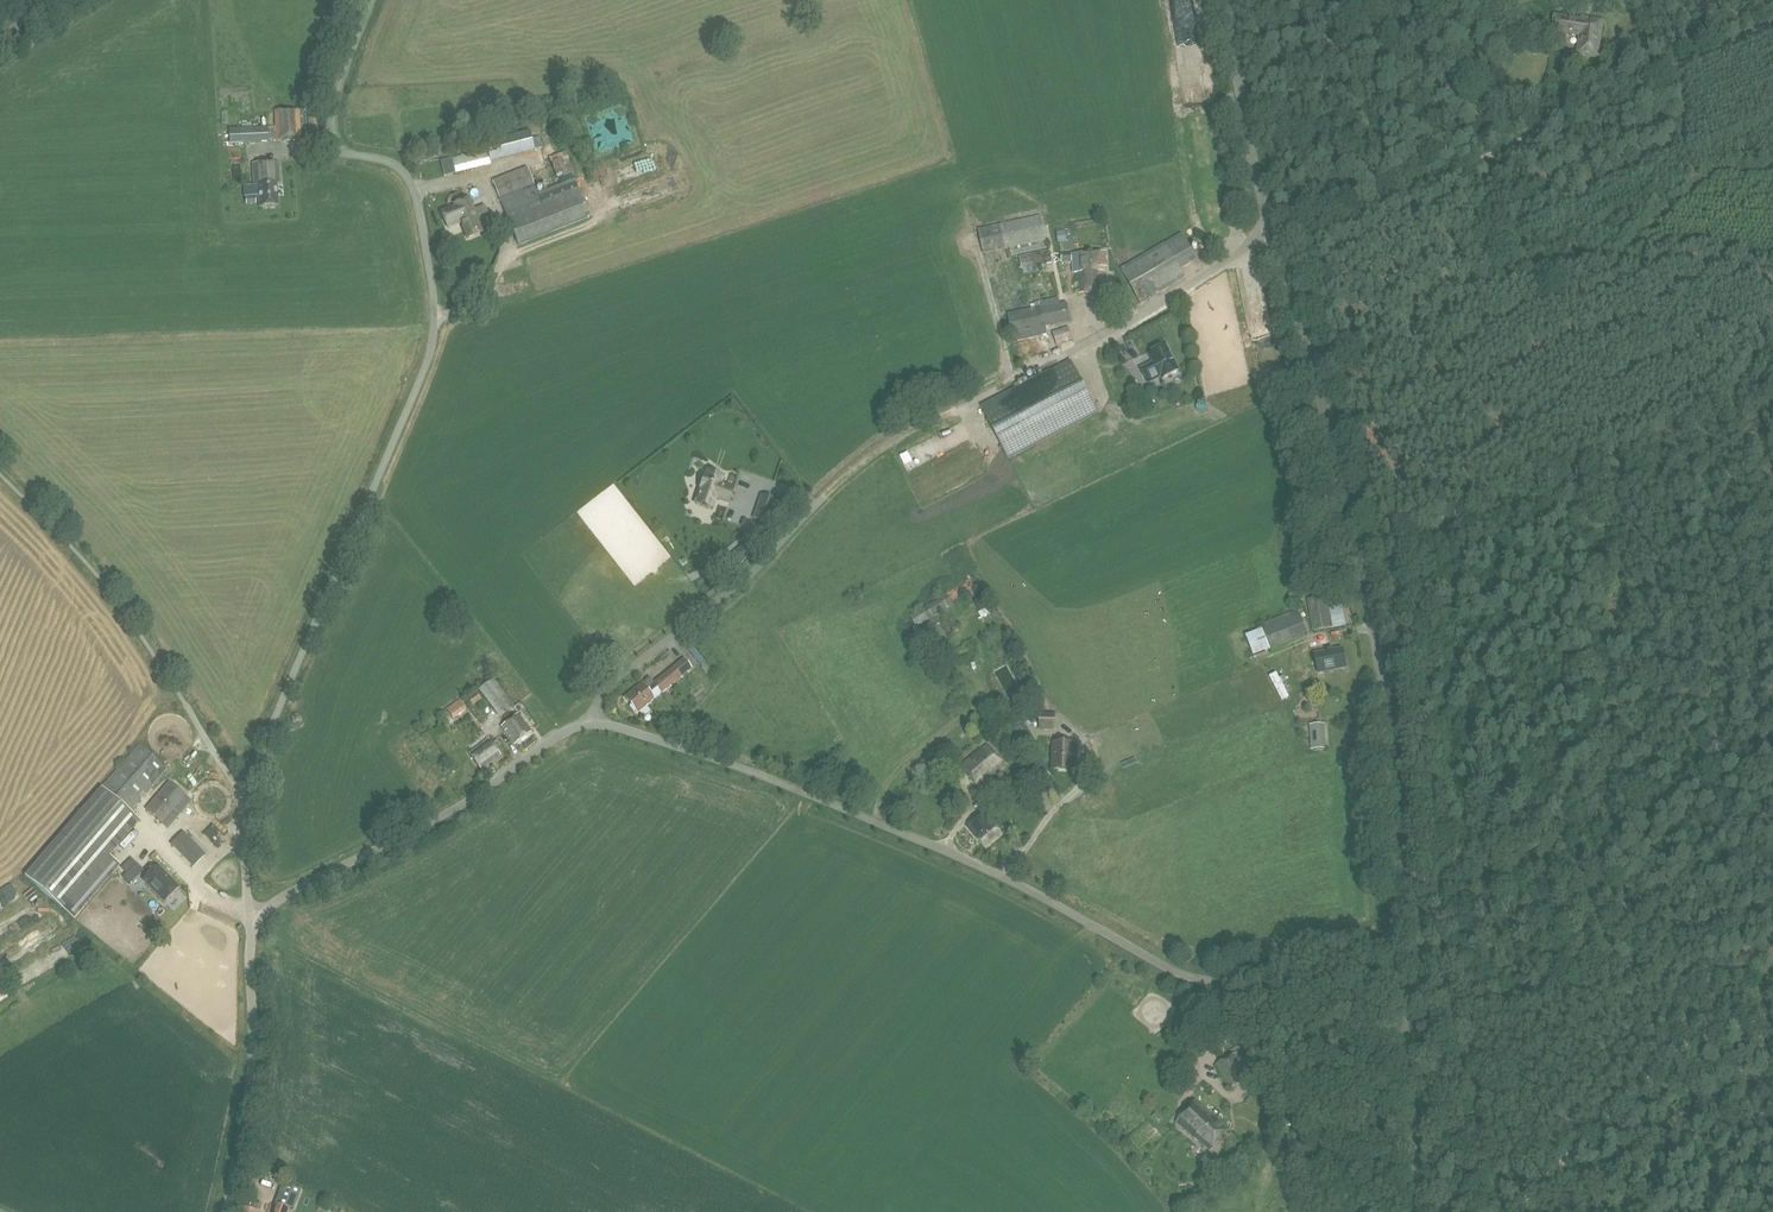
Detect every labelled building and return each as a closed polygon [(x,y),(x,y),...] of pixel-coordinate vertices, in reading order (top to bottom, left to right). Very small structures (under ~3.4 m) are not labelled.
[(1580,35),(1578,55),(1597,58),(1602,21),(1583,19),(1583,21),(1555,17),(1553,32),(1580,35)] [(308,108),(309,134),(319,134),(318,108),(308,108)] [(275,111),(276,142),(301,141),(300,110),(275,111)] [(619,124),(605,131),(609,139),(623,133),(619,124)] [(267,127),(230,128),(230,143),(268,142),(267,127)] [(452,158),(456,173),(538,154),(533,132),(497,140),(498,147),(452,158)] [(274,144),(252,147),(253,157),(275,154),(274,144)] [(294,146),(277,145),(277,156),(294,156),(294,146)] [(553,158),(561,179),(575,173),(567,152),(553,158)] [(255,187),(258,187),(260,210),(279,209),(277,185),(280,185),(279,163),(253,165),(255,187)] [(589,218),(577,186),(575,181),(537,195),(535,190),(536,190),(527,168),(493,182),(518,246),(589,218)] [(256,205),(256,197),(245,198),(245,206),(256,205)] [(454,206),(455,207),(441,213),(448,229),(459,225),(466,241),(483,234),(470,200),(454,206)] [(1045,242),(1040,219),(979,233),(984,254),(1010,248),(1010,250),(1045,242)] [(1121,271),(1141,304),(1185,278),(1165,245),(1121,271)] [(1050,250),(1018,256),(1021,270),(1052,264),(1050,250)] [(1078,273),(1079,293),(1105,292),(1104,267),(1107,267),(1106,252),(1061,255),(1062,262),(1072,261),(1073,273),(1078,273)] [(1117,314),(1136,308),(1130,290),(1111,296),(1117,314)] [(1066,303),(1009,316),(1014,341),(1046,334),(1045,328),(1070,322),(1066,303)] [(1058,337),(1060,346),(1076,341),(1073,333),(1058,337)] [(1142,369),(1149,383),(1161,377),(1162,379),(1179,370),(1166,346),(1150,354),(1154,363),(1142,369)] [(1279,351),(1270,355),(1273,363),(1283,358),(1279,351)] [(1071,362),(982,409),(1010,459),(1098,412),(1072,362),(1071,362)] [(1182,390),(1191,384),(1182,370),(1167,380),(1171,387),(1177,383),(1182,390)] [(698,498),(715,503),(716,499),(729,503),(734,489),(721,484),(723,478),(706,472),(705,475),(700,489),(698,498)] [(775,500),(763,496),(755,519),(767,523),(775,500)] [(727,561),(733,568),(753,551),(747,544),(727,561)] [(955,601),(980,592),(976,581),(951,590),(955,601)] [(1307,601),(1313,632),(1335,627),(1329,597),(1307,601)] [(934,620),(952,610),(947,601),(929,611),(934,620)] [(1270,650),(1308,634),(1299,614),(1298,615),(1296,610),(1259,625),(1261,630),(1246,635),(1254,656),(1270,650)] [(930,613),(917,619),(919,626),(932,620),(930,613)] [(946,626),(953,637),(968,628),(961,617),(950,624),(954,630),(952,631),(948,625),(946,626)] [(975,631),(989,632),(990,622),(975,621),(975,631)] [(695,650),(691,654),(699,664),(703,660),(695,650)] [(1336,670),(1346,668),(1342,650),(1311,656),(1316,680),(1337,676),(1336,670)] [(647,680),(625,698),(637,714),(691,670),(683,660),(664,675),(665,676),(652,686),(647,680)] [(1013,668),(1000,674),(1011,697),(1024,691),(1013,668)] [(515,708),(496,680),(483,689),(502,717),(515,708)] [(447,710),(453,719),(466,711),(460,702),(447,710)] [(514,745),(532,733),(519,714),(501,726),(514,745)] [(1039,730),(1056,731),(1057,715),(1040,714),(1039,730)] [(1015,730),(1025,744),(1034,738),(1025,724),(1015,730)] [(469,754),(481,771),(501,757),(497,750),(501,747),(497,742),(492,745),(489,740),(469,754)] [(1053,770),(1074,771),(1075,745),(1054,744),(1053,770)] [(167,769),(140,745),(102,788),(130,812),(142,798),(140,796),(144,791),(146,793),(167,769)] [(960,768),(980,790),(1006,767),(987,745),(960,768)] [(162,823),(186,796),(170,782),(146,810),(162,823)] [(25,877),(63,910),(140,822),(102,789),(25,877)] [(968,827),(987,851),(1004,837),(985,813),(968,827)] [(225,841),(218,834),(211,827),(204,834),(210,840),(218,848),(225,841)] [(185,833),(173,844),(194,866),(205,854),(185,833)] [(179,888),(158,866),(143,880),(165,902),(179,888)] [(134,881),(127,874),(123,878),(130,885),(134,881)] [(185,894),(193,887),(188,881),(180,888),(185,894)] [(31,896),(25,884),(0,896),(0,911),(31,896)] [(48,913),(42,903),(0,928),(0,940),(37,918),(38,919),(48,913)] [(0,992),(0,1001),(12,992),(8,986),(0,992)] [(1250,1078),(1237,1054),(1216,1065),(1228,1089),(1250,1078)] [(1230,1129),(1196,1099),(1176,1121),(1210,1152),(1230,1129)] [(284,1207),(274,1204),(272,1211),(283,1211),(284,1207)]
